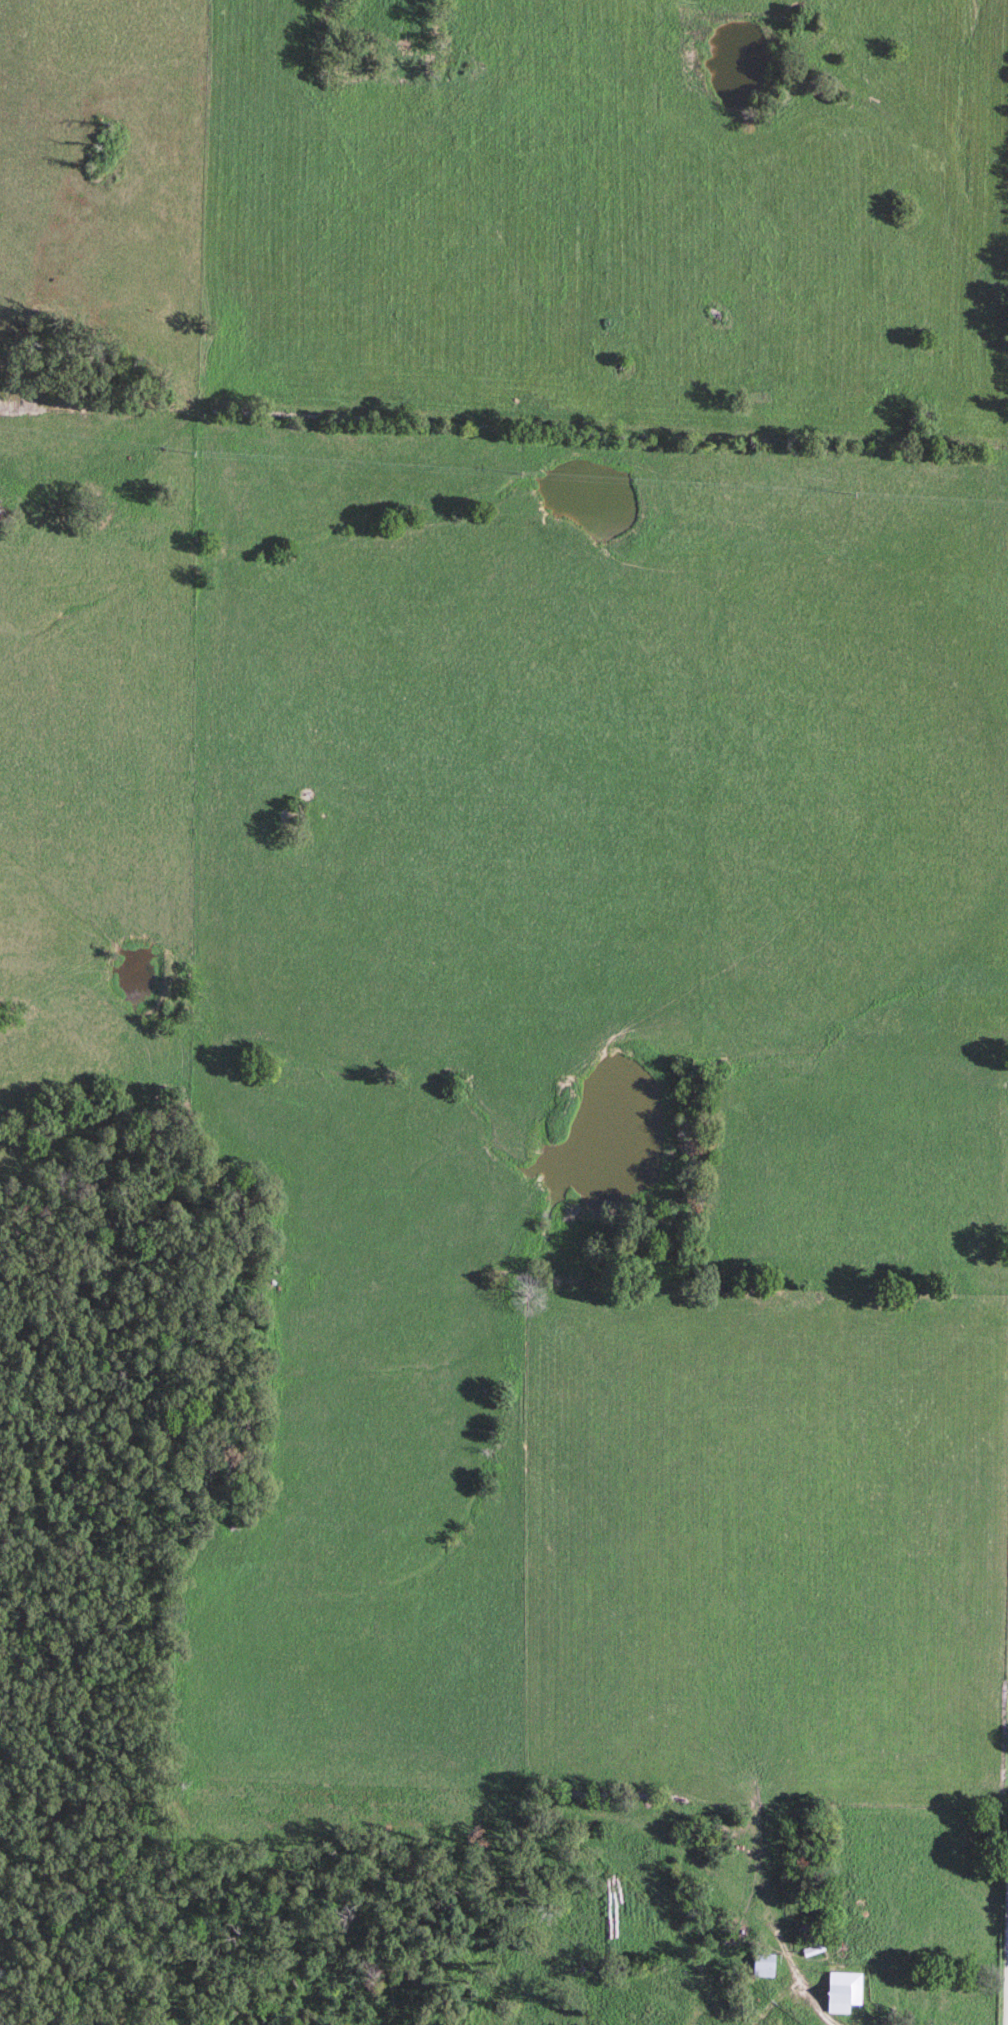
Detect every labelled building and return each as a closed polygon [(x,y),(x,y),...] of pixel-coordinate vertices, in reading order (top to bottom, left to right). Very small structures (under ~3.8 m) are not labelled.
[(778,1975),(778,1953),(754,1953),(754,1975),(778,1975)] [(853,2013),(853,2004),(865,2004),(865,1972),(831,1972),(830,2012),(853,2013)]
